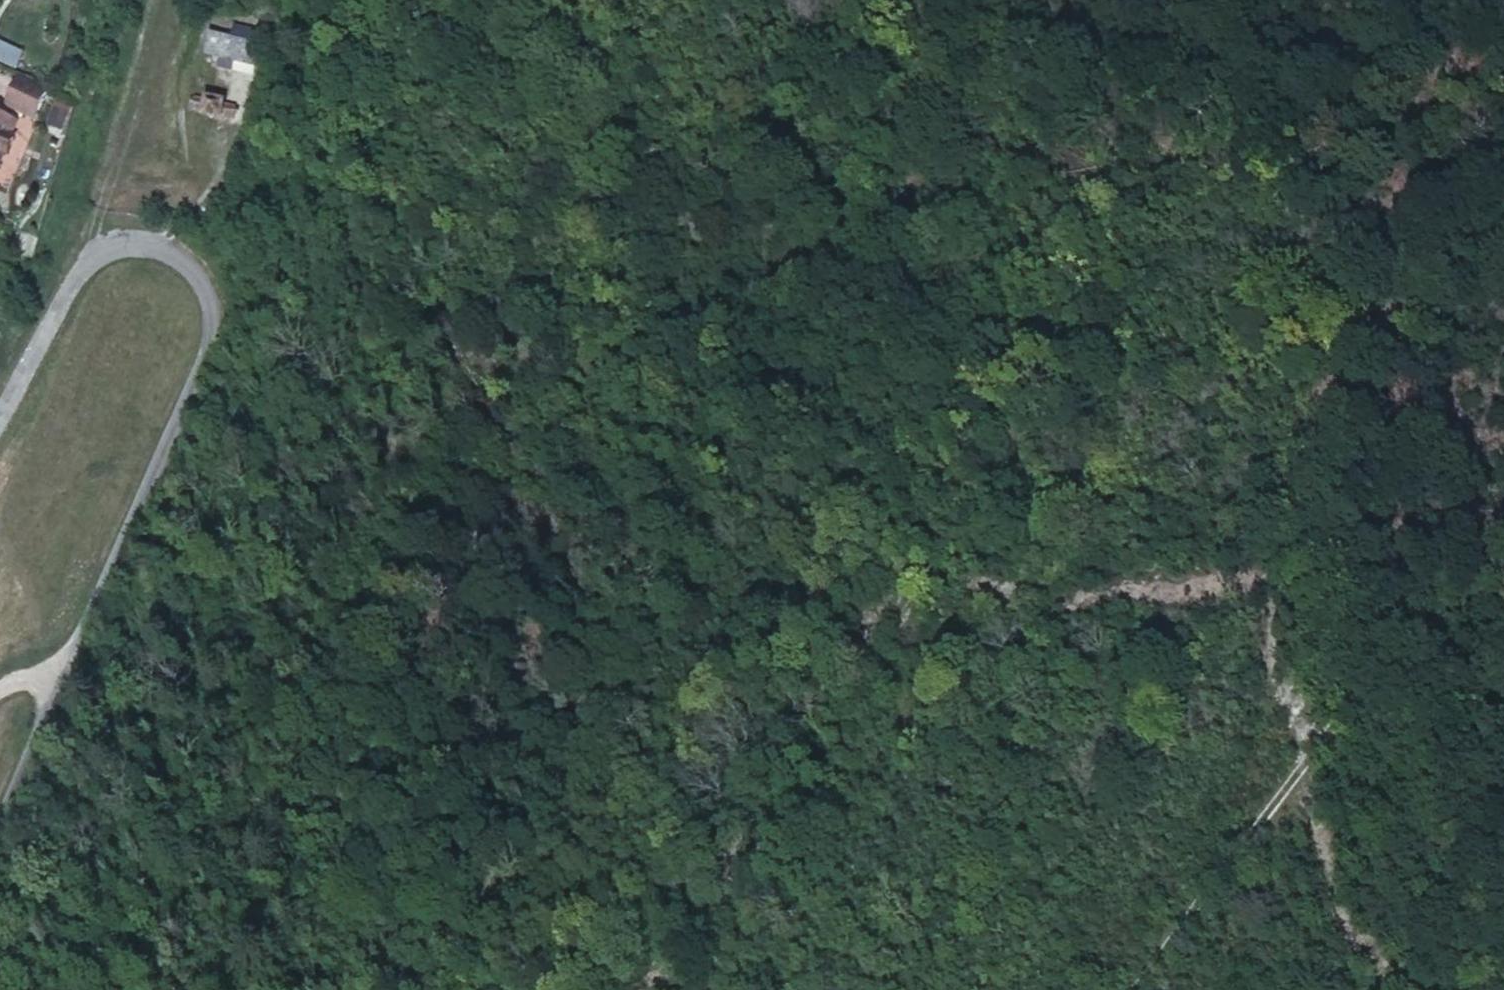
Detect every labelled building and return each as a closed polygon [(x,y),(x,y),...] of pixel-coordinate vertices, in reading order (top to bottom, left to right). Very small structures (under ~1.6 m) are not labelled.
[(225,31),(222,53),(274,60),(277,39),(225,31)] [(23,51),(0,40),(0,63),(14,69),(23,51)] [(45,92),(17,81),(8,109),(35,119),(45,92)] [(211,88),(208,106),(251,112),(253,94),(211,88)] [(0,125),(0,158),(11,129),(0,125)]
